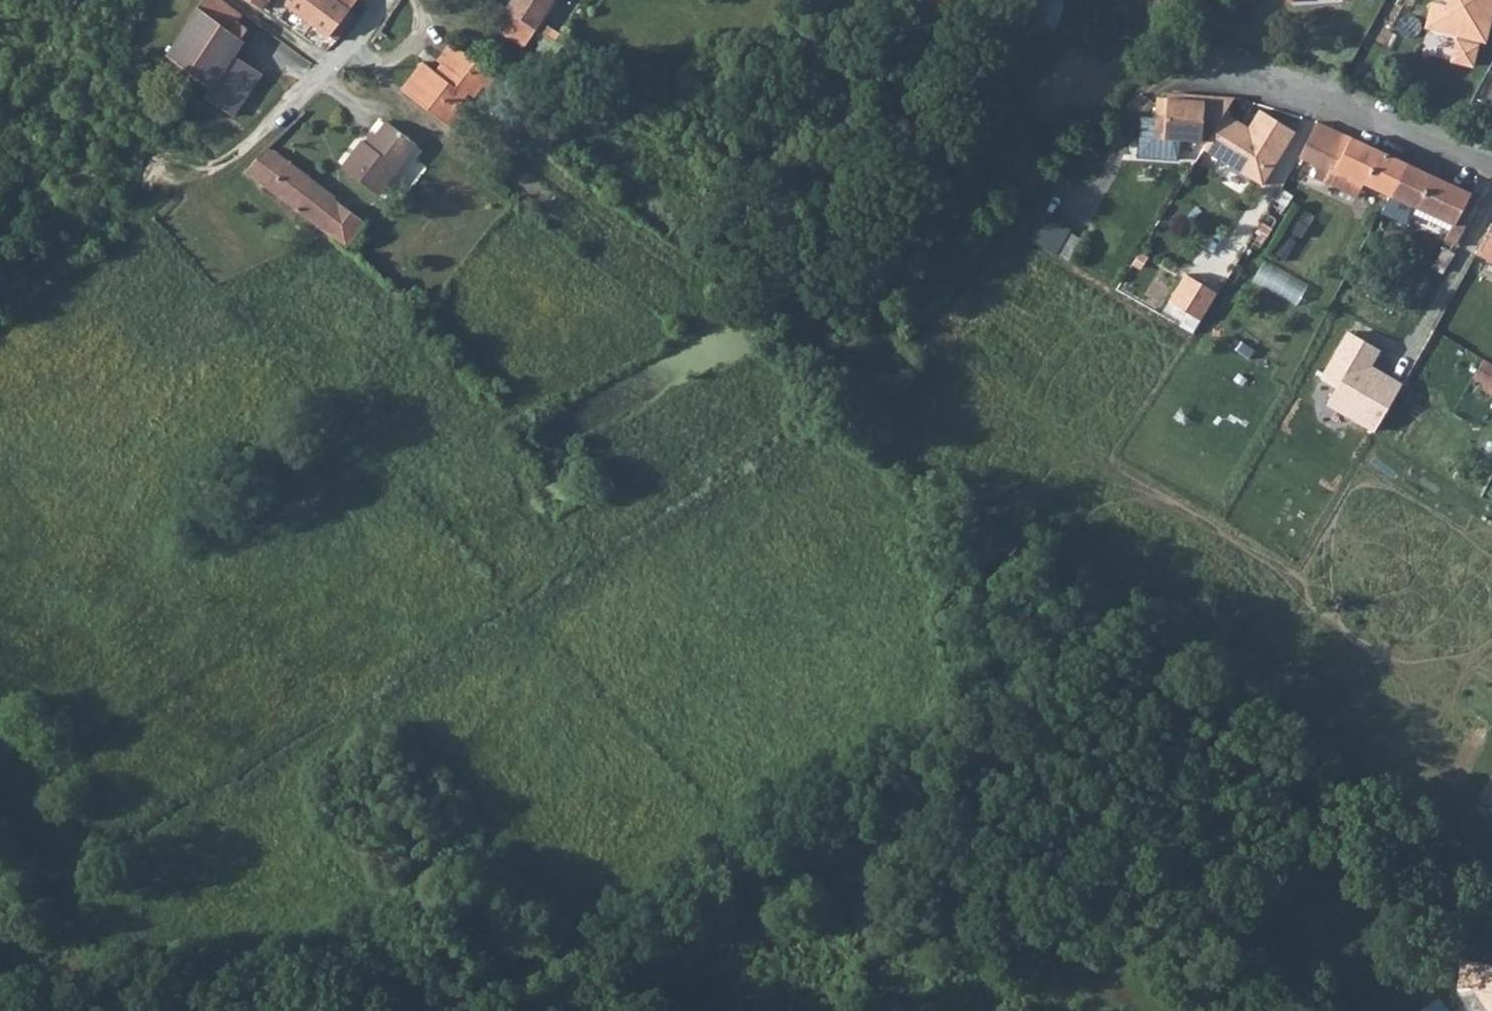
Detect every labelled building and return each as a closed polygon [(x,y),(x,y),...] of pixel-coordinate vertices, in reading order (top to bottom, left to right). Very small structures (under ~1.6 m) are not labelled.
[(221,72),(232,56),(242,41),(240,39),(246,30),(237,23),(242,16),(219,0),(203,0),(167,57),(209,89),(204,97),(232,116),(249,90),(221,72)] [(258,15),(268,0),(239,0),(258,15)] [(335,42),(353,17),(346,11),(349,7),(340,0),(278,0),(335,42)] [(506,12),(509,13),(510,12),(511,13),(537,30),(555,2),(554,2),(555,0),(513,0),(506,12)] [(1036,19),(1065,22),(1068,0),(1038,0),(1036,19)] [(1451,6),(1438,3),(1432,26),(1463,33),(1456,60),(1477,65),(1483,38),(1488,40),(1491,24),(1491,0),(1453,0),(1451,6)] [(537,30),(511,13),(499,32),(526,48),(537,30)] [(422,61),(400,89),(453,130),(466,114),(456,106),(466,94),(472,98),(482,85),(486,88),(495,76),(452,41),(438,59),(448,66),(440,76),(422,61)] [(232,56),(221,72),(249,90),(260,74),(232,56)] [(1226,115),(1236,99),(1189,95),(1188,100),(1159,98),(1155,139),(1211,143),(1226,115)] [(1243,125),(1226,115),(1211,143),(1206,152),(1266,186),(1297,131),(1261,110),(1247,134),(1240,130),(1243,125)] [(344,164),(381,193),(418,144),(388,120),(371,142),(365,137),(344,164)] [(1320,124),(1306,154),(1325,164),(1339,171),(1355,138),(1320,124)] [(1340,185),(1347,173),(1361,179),(1394,195),(1409,163),(1362,141),(1355,138),(1339,171),(1325,164),(1319,175),(1340,185)] [(266,145),(246,173),(346,248),(366,222),(336,199),(336,196),(266,145)] [(1394,195),(1440,216),(1457,224),(1475,194),(1409,163),(1394,195)] [(1354,192),(1361,179),(1347,173),(1340,185),(1354,192)] [(1482,255),(1486,251),(1491,238),(1491,182),(1482,178),(1475,194),(1457,224),(1454,232),(1450,240),(1482,255)] [(1277,201),(1262,230),(1270,234),(1275,236),(1290,208),(1277,201)] [(1047,214),(1033,239),(1059,254),(1073,229),(1047,214)] [(1454,232),(1457,224),(1440,216),(1436,223),(1454,232)] [(1486,251),(1482,255),(1491,260),(1491,238),(1486,251)] [(1172,301),(1205,321),(1223,293),(1190,273),(1172,301)] [(1420,354),(1380,332),(1370,349),(1381,355),(1384,350),(1413,366),(1420,354)] [(1487,360),(1476,378),(1491,387),(1491,362),(1487,360)] [(1466,959),(1462,982),(1477,985),(1491,1006),(1491,962),(1466,959)]
